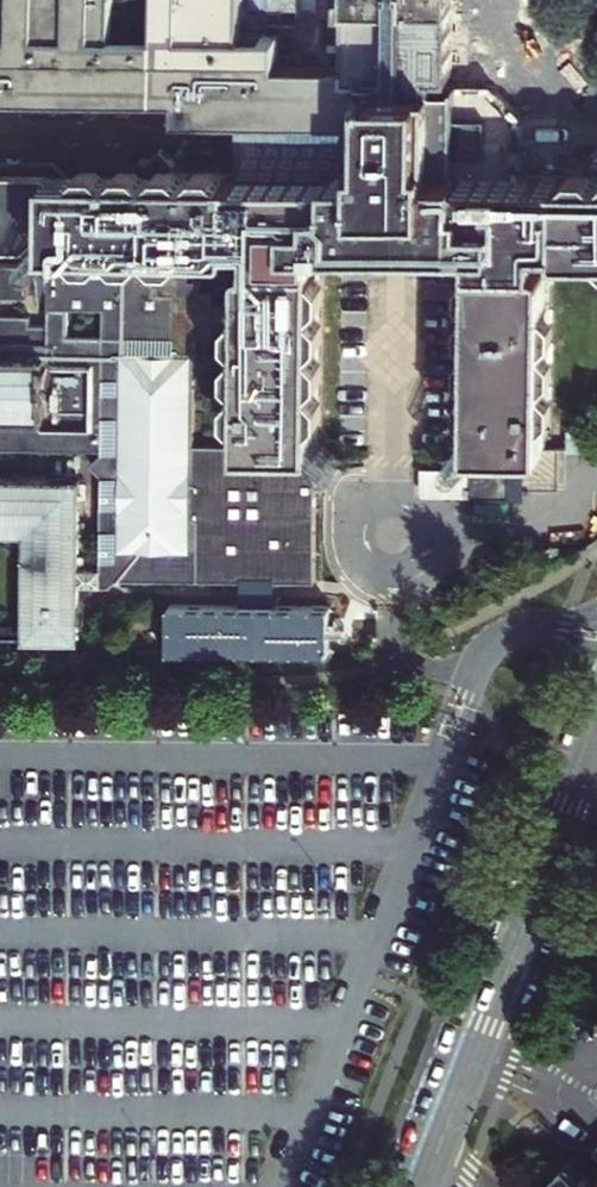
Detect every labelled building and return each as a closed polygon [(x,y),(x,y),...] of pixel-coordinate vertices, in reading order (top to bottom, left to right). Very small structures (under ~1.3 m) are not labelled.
[(27,536),(27,643),(79,644),(79,588),(110,589),(114,584),(311,585),(311,577),(312,443),(312,427),(321,417),(321,401),(312,393),(312,390),(322,382),(322,364),(313,355),(313,351),(322,341),(323,323),(313,315),(313,311),(323,301),(323,283),(313,275),(314,250),(338,250),(384,251),(405,251),(450,251),(471,252),(470,269),(460,280),(461,298),(470,306),(470,310),(460,320),(460,338),(470,347),(470,351),(459,361),(460,378),(469,387),(469,391),(459,401),(459,419),(469,428),(469,444),(469,464),(472,464),(472,490),(466,489),(466,502),(514,502),(514,460),(545,461),(545,445),(545,428),(552,420),(553,402),(546,395),(546,387),(553,380),(554,362),(546,355),(546,347),(553,340),(554,322),(546,316),(547,271),(536,270),(536,256),(541,251),(555,252),(555,258),(596,258),(596,181),(590,175),(572,175),(567,181),(516,180),(517,132),(517,119),(502,104),(489,90),(473,90),(432,89),(432,81),(448,81),(448,0),(348,0),(347,63),(332,63),(331,23),(316,22),(297,22),(296,62),(279,62),(279,33),(241,33),(240,0),(5,0),(5,31),(0,31),(0,53),(4,53),(4,64),(0,64),(0,96),(6,96),(6,98),(155,99),(155,97),(178,98),(178,117),(242,118),(243,175),(176,174),(162,148),(144,164),(85,163),(67,144),(43,143),(30,157),(4,157),(0,152),(0,250),(22,250),(22,264),(0,265),(0,449),(104,450),(104,457),(94,467),(104,477),(103,573),(79,573),(80,483),(0,483),(0,535),(27,536)] [(241,33),(279,33),(279,62),(296,62),(297,22),(316,22),(331,23),(332,63),(347,63),(348,0),(240,0),(241,33)] [(448,81),(488,80),(488,61),(542,33),(542,0),(448,0),(448,81)] [(310,604),(169,603),(169,653),(330,656),(329,604),(310,604)]
